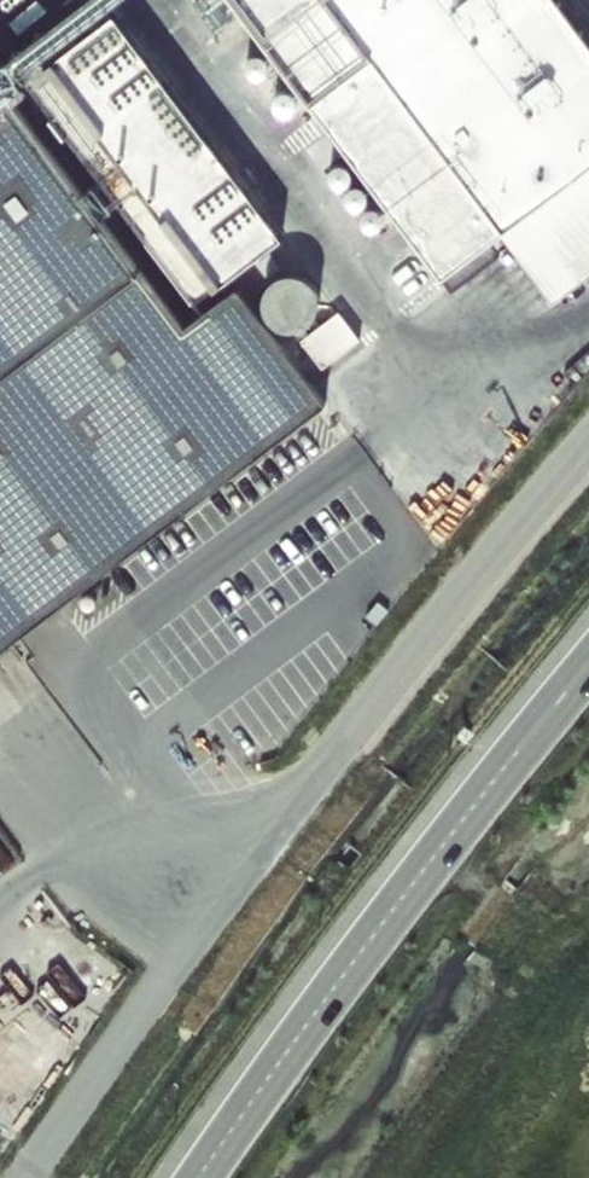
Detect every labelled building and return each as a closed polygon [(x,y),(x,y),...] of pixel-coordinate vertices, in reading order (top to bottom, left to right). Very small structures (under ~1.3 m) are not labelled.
[(325,406),(236,288),(183,328),(0,84),(0,649),(325,406)] [(341,301),(304,259),(258,300),(295,342),(341,301)] [(306,336),(327,362),(363,333),(342,307),(306,336)]
